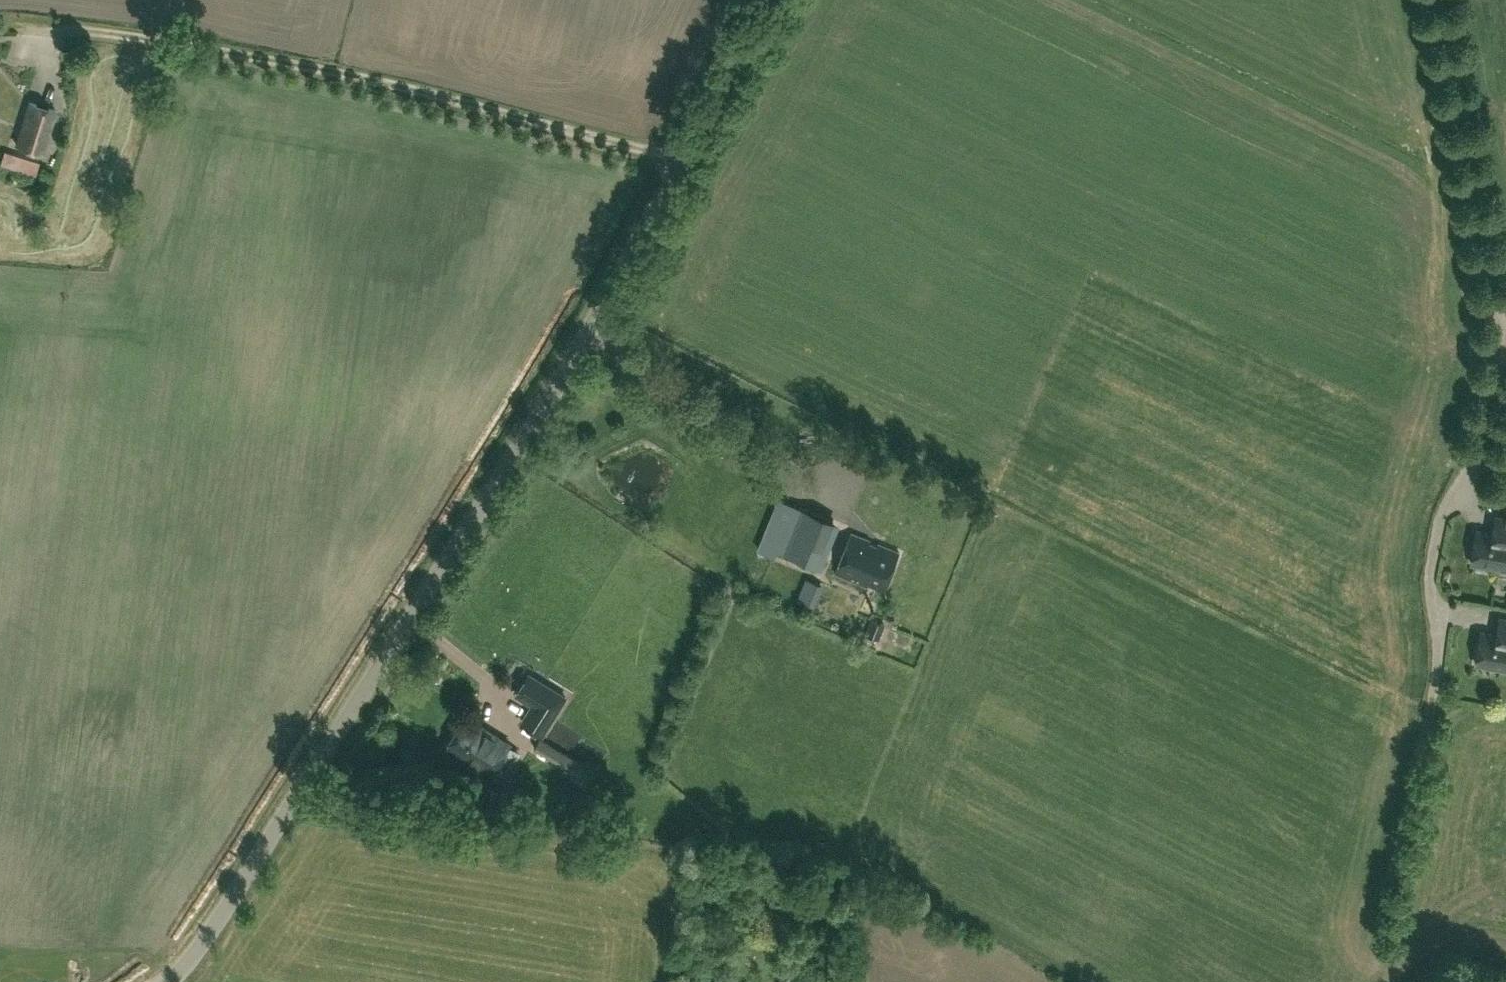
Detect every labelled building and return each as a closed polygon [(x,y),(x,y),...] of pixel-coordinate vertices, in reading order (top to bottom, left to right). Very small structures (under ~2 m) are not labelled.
[(55,109),(29,101),(16,143),(41,151),(55,109)] [(10,145),(6,159),(38,168),(43,154),(10,145)] [(795,504),(777,549),(815,565),(828,535),(832,537),(838,522),(795,504)] [(1496,516),(1493,533),(1477,530),(1471,562),(1505,568),(1505,518),(1496,516)] [(765,528),(758,543),(773,550),(780,536),(765,528)] [(852,532),(835,571),(884,591),(900,552),(852,532)] [(1500,617),(1497,634),(1481,631),(1476,663),(1505,668),(1505,618),(1500,617)] [(872,620),(866,634),(880,639),(885,625),(872,620)] [(535,704),(523,723),(542,734),(566,697),(529,674),(517,693),(535,704)] [(490,777),(511,744),(467,716),(446,749),(490,777)] [(583,764),(540,738),(534,747),(577,773),(583,764)] [(492,791),(490,801),(507,803),(508,792),(492,791)]
